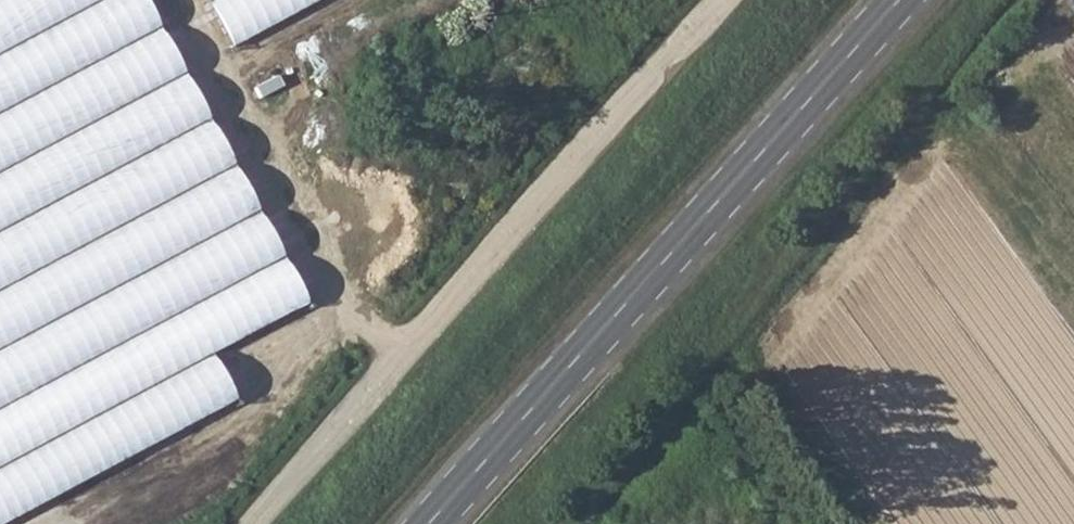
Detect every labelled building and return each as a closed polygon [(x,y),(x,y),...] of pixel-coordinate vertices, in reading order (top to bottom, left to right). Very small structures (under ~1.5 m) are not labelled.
[(234,401),(210,357),(309,303),(144,0),(0,0),(0,523),(7,523),(234,401)] [(234,48),(324,0),(208,0),(234,48)]
